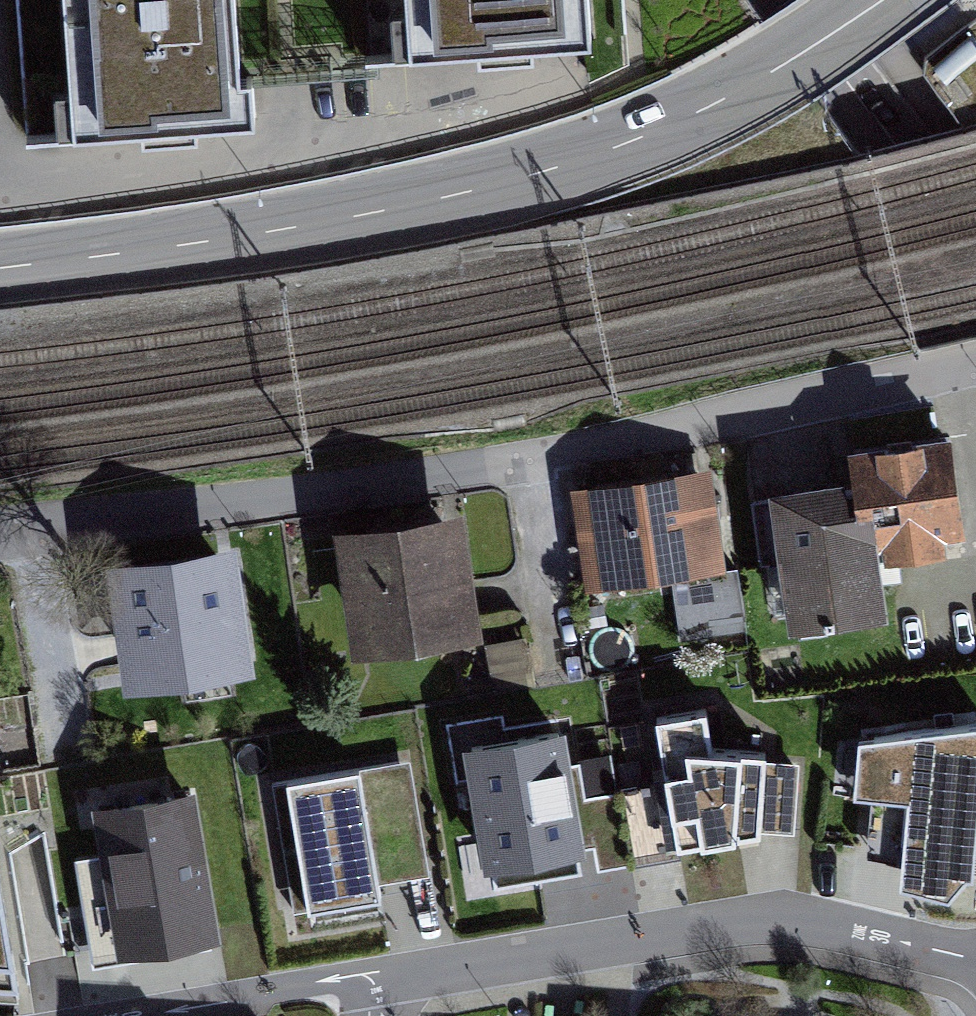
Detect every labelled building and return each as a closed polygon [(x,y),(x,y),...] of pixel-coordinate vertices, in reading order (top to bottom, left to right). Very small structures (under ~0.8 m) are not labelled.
[(24,133),(85,130),(181,124),(263,119),(261,72),(427,62),(608,51),(605,0),(15,0),(24,133)] [(848,486),(769,498),(789,639),(887,625),(878,564),(962,552),(947,445),(844,459),(848,486)] [(705,477),(572,499),(588,596),(720,575),(705,477)] [(462,519),(339,537),(357,660),(480,642),(473,597),(462,519)] [(236,565),(120,587),(142,699),(257,676),(236,565)] [(710,715),(649,723),(663,852),(757,841),(758,833),(793,836),(796,763),(721,757),(710,715)] [(563,728),(460,745),(484,880),(585,858),(563,728)] [(853,799),(908,802),(902,891),(949,903),(971,880),(975,836),(975,729),(857,743),(853,799)] [(410,766),(360,774),(377,885),(402,880),(427,876),(410,766)] [(285,785),(307,914),(380,903),(377,885),(360,774),(359,773),(285,785)] [(193,790),(91,807),(117,961),(220,941),(193,790)] [(17,995),(0,883),(0,994),(17,995)]
